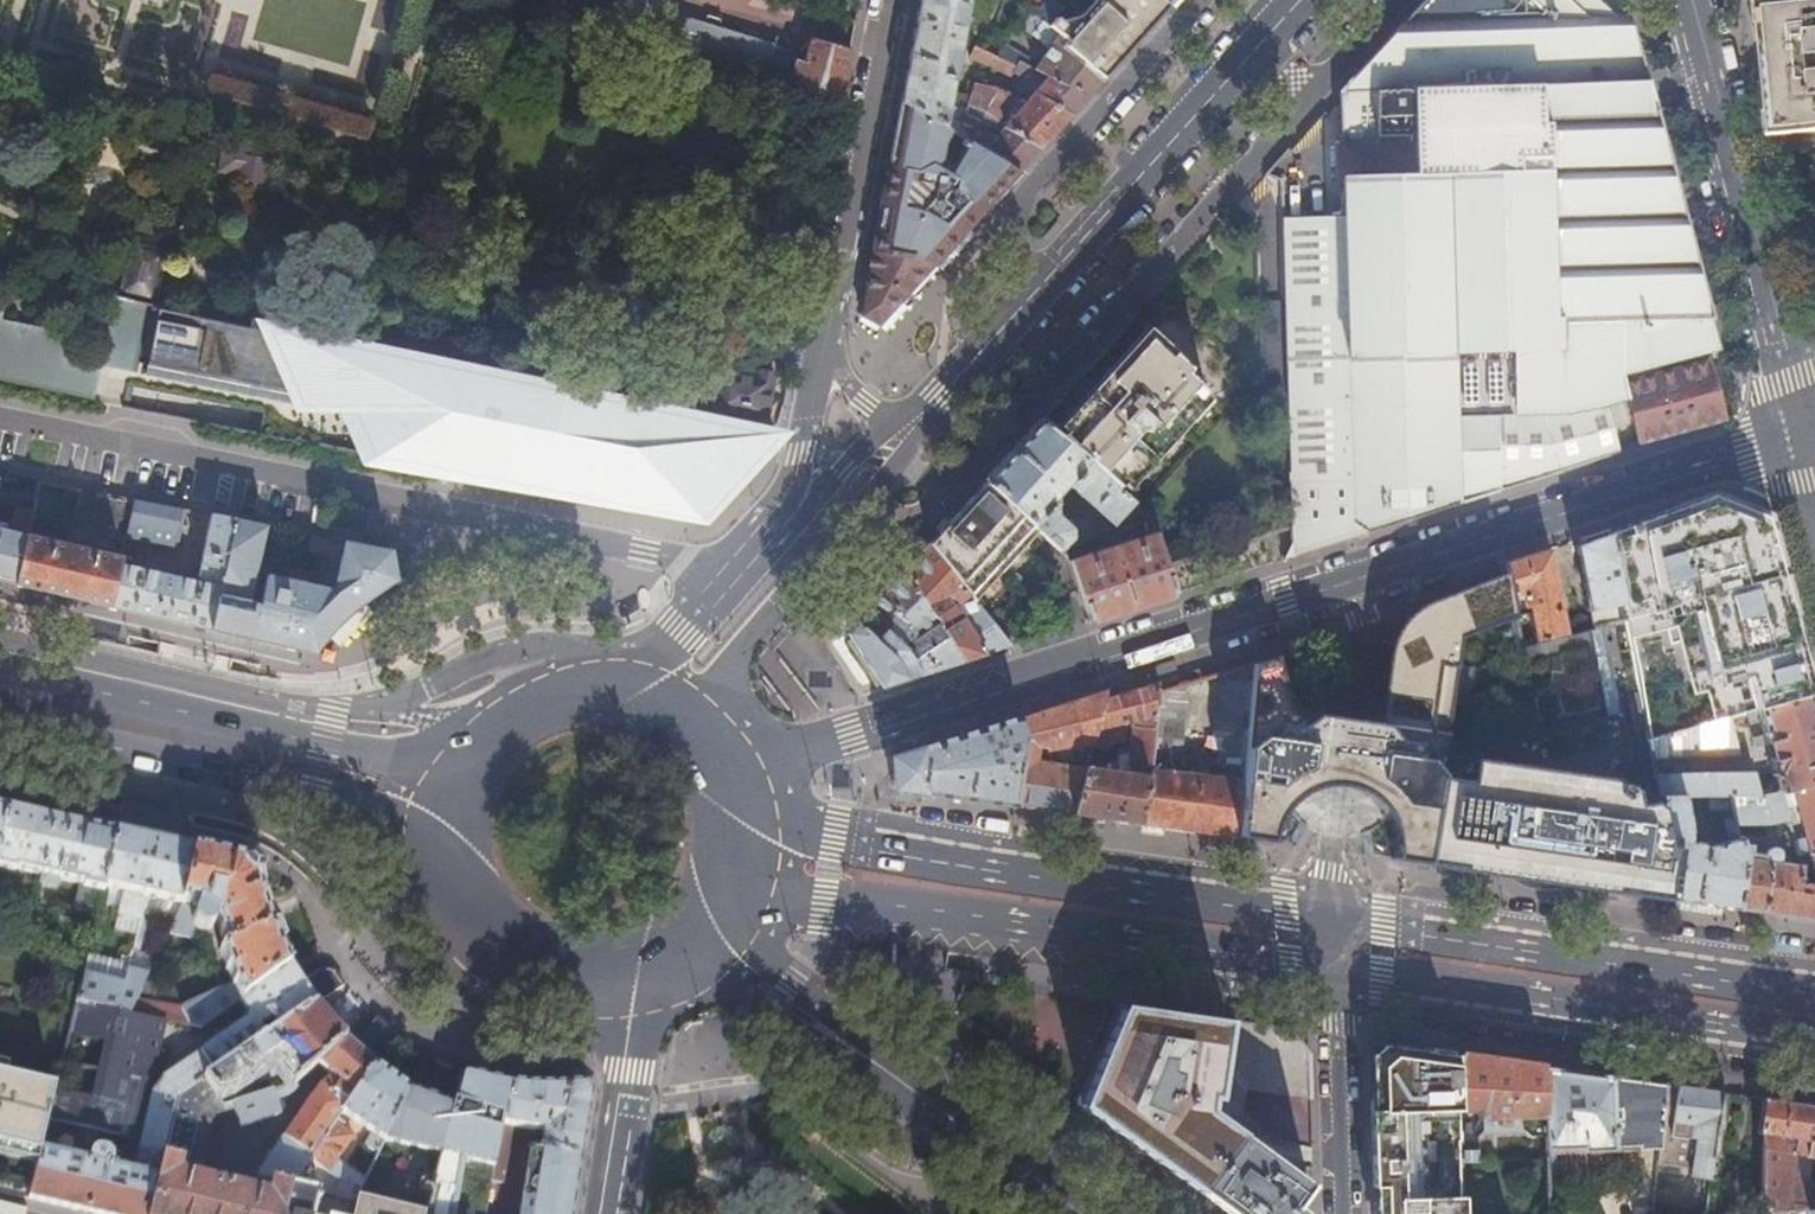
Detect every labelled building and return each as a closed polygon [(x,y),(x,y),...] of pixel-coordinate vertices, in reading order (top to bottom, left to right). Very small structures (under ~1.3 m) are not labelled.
[(601,20),(621,26),(619,34),(647,43),(648,40),(774,79),(773,82),(840,102),(849,52),(810,40),(805,58),(775,49),(776,47),(718,29),(722,17),(708,13),(704,24),(660,11),(631,2),(632,0),(607,0),(601,20)] [(654,0),(632,0),(631,2),(660,11),(663,3),(654,0)] [(945,131),(952,96),(970,0),(899,0),(896,14),(894,26),(884,101),(945,131)] [(1101,82),(1169,7),(1161,0),(1095,0),(1077,20),(1059,23),(1054,19),(1045,29),(1064,46),(1062,50),(1101,82)] [(1705,362),(1719,359),(1639,65),(1622,0),(1422,0),(1371,56),(1338,91),(1340,142),(1335,142),(1336,181),(1341,181),(1342,220),(1282,221),(1284,300),(1258,300),(1258,313),(1285,312),(1290,511),(1259,521),(1264,538),(1290,529),(1291,545),(1281,561),(1614,454),(1602,404),(1622,399),(1618,384),(1705,362)] [(1772,25),(1776,24),(1784,110),(1779,111),(1782,136),(1814,132),(1814,0),(1770,0),(1772,25)] [(952,96),(945,131),(962,139),(974,146),(1019,172),(1037,153),(1053,135),(1071,116),(1101,82),(1062,50),(1064,46),(1045,29),(1040,24),(1035,29),(1027,22),(1026,21),(1018,34),(1040,62),(1029,74),(1014,66),(1013,67),(1008,77),(1016,81),(1019,76),(1039,87),(1027,100),(997,90),(973,87),(971,100),(952,96)] [(1005,80),(1008,77),(1013,67),(973,48),(967,61),(1005,80)] [(945,131),(884,101),(873,171),(862,241),(850,313),(849,319),(859,327),(867,331),(872,328),(1019,172),(974,146),(962,139),(945,131)] [(1281,155),(1264,174),(1281,181),(1281,155)] [(272,160),(248,156),(244,179),(268,183),(272,160)] [(126,247),(122,265),(128,267),(122,292),(157,299),(165,257),(132,250),(132,248),(126,247)] [(7,383),(23,313),(17,304),(8,310),(3,309),(11,273),(0,271),(0,381),(7,383)] [(297,284),(249,288),(251,318),(299,315),(297,284)] [(138,372),(140,362),(152,305),(152,302),(117,295),(116,298),(56,286),(49,318),(40,316),(34,306),(23,313),(7,383),(96,401),(103,365),(118,368),(138,372)] [(599,413),(158,322),(145,384),(293,413),(301,436),(359,438),(366,455),(376,478),(468,496),(489,500),(699,540),(771,465),(758,445),(599,413)] [(1051,431),(1058,437),(1116,490),(1206,391),(1199,383),(1196,386),(1185,376),(1189,371),(1169,355),(1171,353),(1144,329),(1139,336),(1127,325),(1123,329),(1135,339),(1051,431)] [(1618,384),(1622,399),(1636,443),(1678,432),(1722,420),(1705,362),(1618,384)] [(724,381),(718,406),(765,416),(773,382),(737,373),(724,381)] [(1005,460),(984,483),(1038,533),(1058,551),(1069,540),(1068,531),(1067,530),(1070,526),(1060,517),(1057,521),(1054,518),(1052,494),(1056,490),(1068,489),(1110,527),(1131,504),(1116,490),(1058,437),(1051,431),(1040,421),(1027,436),(1005,460)] [(14,586),(24,536),(36,481),(0,474),(0,511),(11,513),(7,532),(1,530),(0,530),(0,583),(14,586)] [(1038,533),(984,483),(944,528),(927,546),(968,597),(973,605),(1038,533)] [(99,494),(78,490),(66,546),(86,550),(87,544),(99,494)] [(131,500),(99,494),(87,544),(119,552),(123,535),(131,500)] [(1712,495),(1615,531),(1613,531),(1607,534),(1627,641),(1650,636),(1648,627),(1668,621),(1689,698),(1702,694),(1710,724),(1726,720),(1744,715),(1810,697),(1798,652),(1762,521),(1736,507),(1712,495)] [(182,510),(131,500),(123,535),(174,545),(182,510)] [(117,565),(108,607),(210,631),(234,521),(208,515),(197,567),(198,567),(195,582),(117,565)] [(234,521),(210,631),(311,654),(326,638),(341,622),(357,607),(374,594),(392,581),(390,567),(388,551),(341,542),(333,579),(319,576),(317,586),(263,575),(257,604),(248,602),(257,556),(263,526),(234,521)] [(278,529),(263,526),(257,556),(272,559),(278,529)] [(968,597),(927,546),(910,531),(901,541),(886,557),(903,573),(935,623),(961,664),(1008,649),(973,605),(968,597)] [(1588,628),(1600,626),(1623,620),(1607,534),(1607,531),(1571,542),(1583,612),(1585,612),(1588,628)] [(332,550),(335,541),(306,535),(304,547),(312,549),(312,546),(332,550)] [(24,536),(14,586),(45,593),(76,600),(108,607),(117,565),(118,558),(86,550),(66,546),(24,536)] [(1067,564),(1086,624),(1126,611),(1171,597),(1152,536),(1067,564)] [(1504,563),(1505,572),(1510,601),(1519,600),(1520,609),(1525,608),(1531,642),(1561,635),(1547,550),(1504,563)] [(1184,555),(1174,565),(1190,560),(1184,555)] [(935,623),(903,573),(886,557),(828,620),(824,627),(823,632),(823,638),(827,647),(840,670),(853,691),(872,678),(880,690),(961,664),(941,632),(935,623)] [(1373,725),(1350,722),(1351,765),(1358,764),(1439,760),(1442,744),(1448,705),(1452,705),(1458,704),(1463,703),(1468,700),(1472,697),(1476,693),(1479,689),(1481,684),(1482,678),(1518,685),(1518,682),(1519,673),(1519,667),(1519,659),(1518,652),(1517,647),(1516,646),(1518,645),(1510,601),(1505,572),(1439,598),(1430,601),(1420,605),(1410,611),(1401,619),(1393,629),(1388,640),(1384,651),(1383,656),(1373,725)] [(1439,760),(1422,867),(1504,879),(1546,885),(1564,888),(1669,903),(1676,849),(1666,847),(1657,799),(1633,803),(1600,626),(1588,628),(1561,635),(1531,642),(1518,645),(1516,646),(1517,647),(1518,652),(1519,659),(1519,667),(1519,673),(1518,682),(1518,685),(1516,694),(1514,701),(1510,707),(1506,714),(1499,722),(1494,727),(1488,732),(1481,737),(1470,742),(1460,744),(1453,745),(1446,745),(1442,744),(1439,760)] [(1261,662),(1251,665),(1233,840),(1268,845),(1269,836),(1272,825),(1275,821),(1277,816),(1284,808),(1291,800),(1302,794),(1312,790),(1325,788),(1333,788),(1340,790),(1344,790),(1354,794),(1359,797),(1358,764),(1351,765),(1350,722),(1348,722),(1311,716),(1298,708),(1286,696),(1280,686),(1275,671),(1273,658),(1261,662)] [(1211,836),(1233,840),(1251,665),(1215,676),(1206,755),(1215,756),(1215,768),(1225,769),(1224,781),(1204,778),(1205,772),(1193,770),(1192,776),(1177,774),(1180,750),(1176,750),(1184,685),(1155,694),(1139,826),(1159,829),(1186,833),(1211,836)] [(1155,694),(1156,685),(1103,700),(1091,746),(1083,772),(1072,816),(1089,819),(1105,821),(1110,822),(1122,823),(1139,826),(1155,694)] [(1023,740),(1019,762),(1033,764),(1035,747),(1044,748),(1044,750),(1091,746),(1103,700),(1105,693),(1017,721),(1023,740)] [(1810,697),(1744,715),(1747,726),(1756,724),(1759,736),(1751,739),(1753,749),(1762,747),(1776,793),(1777,793),(1814,785),(1814,716),(1810,697)] [(1710,724),(1646,742),(1650,759),(1735,756),(1726,720),(1710,724)] [(989,804),(1013,808),(1019,762),(1023,740),(1017,721),(889,762),(891,776),(892,790),(943,797),(983,803),(989,804)] [(1358,764),(1359,797),(1363,799),(1371,806),(1378,814),(1383,822),(1386,832),(1387,836),(1388,842),(1388,852),(1387,862),(1422,867),(1439,760),(1358,764)] [(1019,762),(1013,808),(1072,816),(1083,772),(1033,764),(1019,762)] [(1653,778),(1657,799),(1679,798),(1705,797),(1725,797),(1757,796),(1751,774),(1653,778)] [(1777,793),(1781,809),(1793,806),(1802,839),(1791,842),(1794,855),(1814,851),(1814,785),(1777,793)] [(1758,797),(1757,796),(1725,797),(1728,811),(1730,819),(1732,826),(1764,826),(1785,821),(1781,809),(1777,793),(1776,793),(1758,797)] [(1728,811),(1725,797),(1705,797),(1706,811),(1728,811)] [(1679,798),(1657,799),(1666,847),(1676,849),(1669,903),(1689,906),(1695,907),(1733,912),(1740,859),(1738,854),(1738,853),(1686,846),(1687,838),(1679,798)] [(13,875),(14,873),(41,879),(39,888),(53,891),(55,882),(77,887),(72,911),(95,916),(99,899),(101,890),(114,835),(78,826),(0,808),(0,872),(13,875)] [(1727,842),(1735,840),(1732,826),(1730,819),(1719,822),(1723,838),(1727,842)] [(134,839),(114,835),(101,890),(121,895),(119,903),(112,932),(135,937),(131,958),(124,962),(119,960),(118,966),(85,959),(74,1007),(127,1020),(154,961),(136,956),(143,926),(138,925),(140,918),(171,925),(178,909),(192,852),(153,843),(134,839)] [(1794,855),(1797,868),(1775,865),(1776,858),(1775,855),(1774,852),(1771,850),(1768,850),(1765,851),(1762,854),(1761,857),(1738,854),(1740,859),(1733,912),(1754,916),(1764,917),(1814,924),(1814,887),(1807,886),(1805,880),(1797,879),(1798,874),(1812,876),(1814,885),(1814,851),(1794,855)] [(221,859),(192,852),(178,909),(171,925),(165,938),(190,944),(195,933),(199,936),(203,937),(207,937),(212,934),(215,929),(216,929),(225,951),(218,954),(232,988),(181,1015),(150,1009),(147,1024),(162,1027),(198,1034),(237,1005),(286,970),(277,953),(262,915),(257,896),(253,876),(249,870),(245,865),(221,859)] [(121,895),(101,890),(99,899),(119,903),(121,895)] [(27,1196),(26,1202),(75,1213),(147,1213),(175,1104),(202,1085),(313,1009),(341,990),(333,977),(318,977),(298,989),(292,980),(286,970),(237,1005),(249,1022),(161,1083),(150,1098),(145,1097),(162,1027),(147,1024),(127,1020),(74,1007),(53,1092),(45,1123),(138,1145),(131,1175),(110,1170),(110,1166),(108,1162),(105,1159),(101,1157),(97,1157),(93,1158),(89,1161),(87,1164),(38,1152),(37,1159),(27,1196)] [(354,1004),(341,990),(313,1009),(202,1085),(216,1104),(229,1099),(275,1068),(286,1083),(229,1105),(231,1111),(270,1096),(292,1088),(315,1068),(341,1043),(342,1043),(366,1018),(354,1004)] [(1103,1054),(1083,1108),(1199,1192),(1236,1137),(1243,1090),(1308,1100),(1306,1055),(1286,1033),(1158,1015),(1119,1009),(1103,1054)] [(147,1213),(281,1213),(286,1191),(306,1164),(335,1122),(338,1117),(372,1068),(392,1040),(381,1031),(372,1024),(348,1049),(341,1043),(315,1068),(329,1080),(320,1090),(318,1089),(254,1183),(268,1186),(265,1199),(178,1178),(181,1166),(199,1170),(212,1119),(224,1114),(216,1104),(202,1085),(175,1104),(147,1213)] [(1458,1114),(1456,1058),(1418,1053),(1379,1047),(1366,1060),(1370,1178),(1371,1213),(1461,1213),(1458,1114)] [(1500,1064),(1456,1058),(1458,1114),(1479,1113),(1479,1120),(1528,1119),(1528,1127),(1535,1127),(1536,1150),(1546,1150),(1543,1070),(1500,1064)] [(390,1080),(372,1068),(338,1117),(370,1137),(362,1150),(375,1159),(381,1145),(407,1092),(390,1080)] [(1594,1078),(1543,1070),(1546,1150),(1546,1155),(1656,1152),(1659,1123),(1662,1087),(1618,1081),(1594,1078)] [(550,1090),(531,1090),(508,1088),(490,1189),(498,1190),(509,1131),(543,1137),(540,1156),(529,1154),(518,1213),(571,1213),(576,1178),(589,1098),(580,1088),(578,1072),(563,1073),(548,1074),(550,1090)] [(500,1086),(501,1081),(488,1078),(487,1084),(477,1082),(463,1078),(458,1079),(452,1104),(437,1160),(422,1213),(485,1213),(490,1189),(508,1088),(500,1086)] [(37,1159),(38,1152),(45,1123),(53,1092),(0,1080),(0,1150),(37,1159)] [(1662,1087),(1659,1123),(1688,1127),(1686,1140),(1692,1142),(1687,1179),(1654,1175),(1651,1212),(1702,1213),(1705,1213),(1722,1096),(1704,1093),(1681,1090),(1662,1087)] [(429,1098),(407,1092),(381,1145),(437,1160),(452,1104),(429,1098)] [(270,1096),(231,1111),(240,1135),(279,1120),(270,1096)] [(1762,1102),(1758,1136),(1762,1136),(1760,1213),(1772,1213),(1782,1213),(1809,1211),(1809,1179),(1795,1180),(1786,1181),(1788,1140),(1814,1144),(1813,1155),(1812,1158),(1814,1159),(1814,1109),(1798,1107),(1762,1102)] [(342,1128),(335,1122),(306,1164),(334,1182),(358,1194),(363,1183),(334,1165),(350,1140),(339,1133),(342,1128)] [(1236,1137),(1199,1192),(1229,1213),(1294,1213),(1285,1208),(1301,1186),(1236,1137)] [(1814,1144),(1788,1140),(1786,1181),(1795,1180),(1799,1153),(1813,1155),(1814,1144)] [(281,1213),(349,1213),(351,1208),(356,1198),(358,1194),(334,1182),(306,1164),(286,1191),(281,1213)] [(356,1198),(351,1208),(349,1213),(415,1213),(356,1198)]
